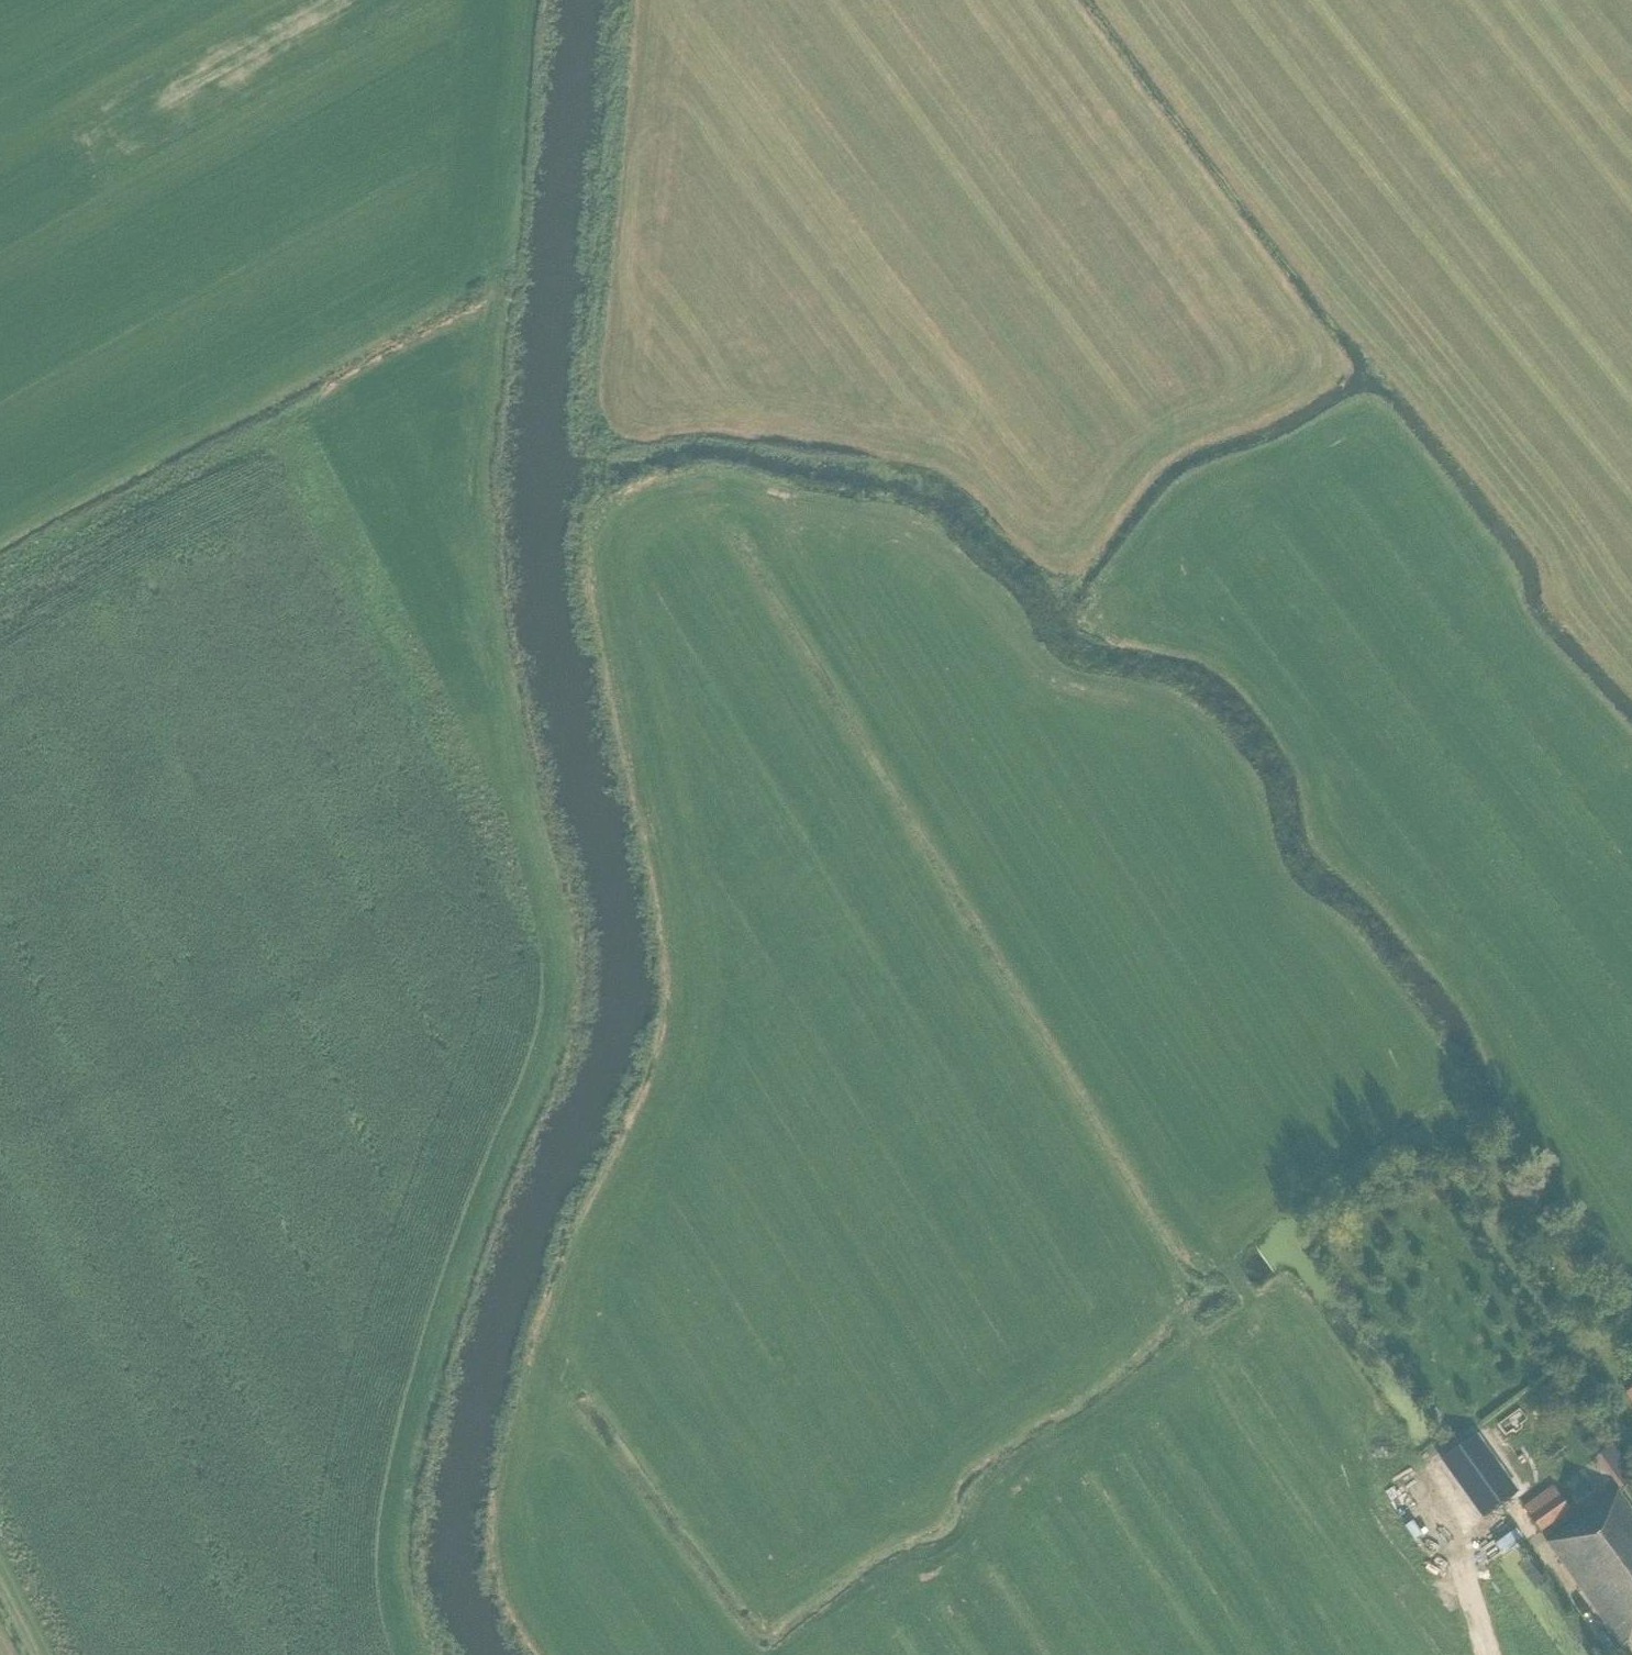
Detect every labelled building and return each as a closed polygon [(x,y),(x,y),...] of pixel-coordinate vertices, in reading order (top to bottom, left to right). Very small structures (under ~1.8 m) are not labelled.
[(1515,1489),(1476,1436),(1442,1461),(1480,1514),(1515,1489)] [(1540,1531),(1565,1513),(1570,1510),(1552,1485),(1523,1506),(1540,1531)] [(1618,1492),(1546,1543),(1621,1647),(1631,1640),(1631,1511),(1618,1492)]
